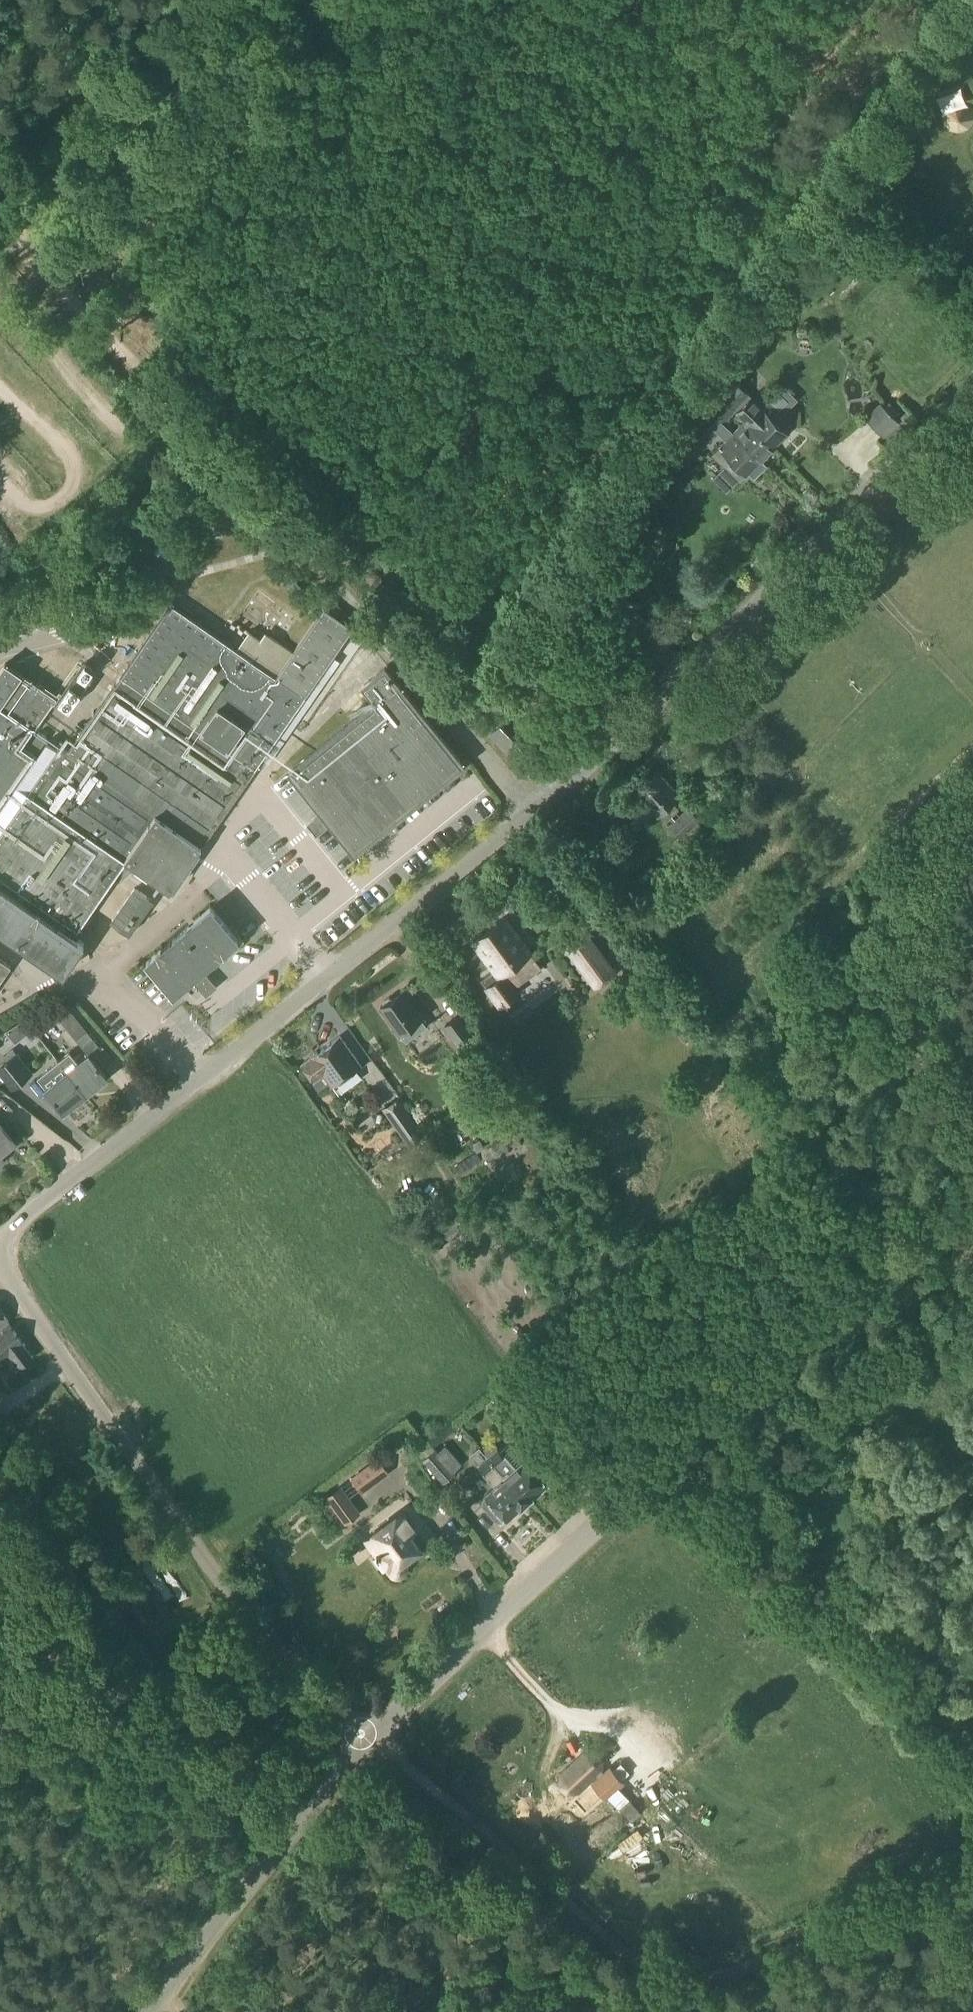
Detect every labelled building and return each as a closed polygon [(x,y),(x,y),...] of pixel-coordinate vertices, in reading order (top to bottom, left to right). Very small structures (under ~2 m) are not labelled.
[(952,102),(943,109),(942,114),(941,120),(942,124),(948,131),(954,134),(960,134),(964,132),(968,129),(972,120),(972,118),(972,110),(963,102),(952,102)] [(714,388),(737,411),(746,419),(773,447),(787,433),(783,429),(790,421),(767,398),(760,405),(728,373),(714,388)] [(717,403),(710,410),(724,424),(737,411),(723,397),(717,403)] [(886,405),(882,409),(892,418),(895,415),(898,412),(888,403),(886,405)] [(710,410),(670,450),(684,464),(724,424),(710,410)] [(733,432),(760,460),(773,447),(746,419),(733,432)] [(723,450),(716,457),(739,481),(747,472),(754,479),(767,466),(760,460),(733,432),(724,424),(717,431),(726,439),(719,447),(723,450)] [(809,487),(802,494),(811,501),(817,494),(809,487)] [(266,567),(297,601),(307,592),(276,558),(266,567)] [(0,810),(0,929),(24,946),(63,973),(63,972),(83,943),(71,934),(89,907),(124,857),(170,889),(185,867),(350,627),(323,609),(276,678),(170,605),(120,677),(116,683),(109,693),(104,700),(93,716),(88,723),(68,752),(57,745),(56,746),(54,745),(48,740),(37,757),(0,810)] [(343,640),(335,652),(343,657),(351,645),(343,640)] [(37,757),(21,746),(54,698),(5,664),(0,671),(0,810),(37,757)] [(289,772),(354,852),(462,765),(384,668),(363,685),(376,702),(289,772)] [(489,737),(527,778),(543,764),(504,723),(489,737)] [(656,771),(644,782),(673,811),(678,807),(672,801),(679,794),(656,771)] [(709,789),(717,798),(728,788),(721,779),(709,789)] [(644,782),(633,793),(656,816),(659,813),(665,819),(673,811),(644,782)] [(668,826),(679,839),(672,845),(679,853),(705,826),(689,806),(668,826)] [(109,922),(129,935),(153,900),(133,886),(109,922)] [(146,962),(173,994),(220,954),(223,958),(240,943),(210,908),(146,962)] [(504,917),(472,941),(493,970),(481,979),(497,1000),(500,1005),(518,992),(514,987),(503,972),(529,952),(530,952),(504,917)] [(585,930),(562,947),(591,985),(614,968),(585,930)] [(11,966),(0,959),(0,981),(11,966)] [(380,1007),(399,1033),(405,1041),(426,1026),(420,1018),(421,1018),(402,991),(380,1007)] [(58,1018),(73,1036),(84,1027),(69,1009),(58,1018)] [(458,1016),(443,1027),(459,1047),(467,1059),(481,1048),(473,1037),(458,1016)] [(310,1057),(299,1065),(312,1083),(323,1075),(331,1087),(361,1066),(340,1036),(310,1057)] [(5,1061),(21,1082),(32,1073),(16,1052),(5,1061)] [(69,1054),(58,1062),(66,1072),(84,1094),(106,1077),(88,1054),(77,1063),(69,1054)] [(58,1062),(37,1079),(63,1112),(84,1094),(66,1072),(58,1062)] [(446,1122),(468,1147),(507,1113),(484,1088),(446,1122)] [(383,1109),(396,1129),(398,1128),(402,1136),(405,1134),(410,1141),(423,1132),(418,1125),(415,1127),(411,1119),(411,1118),(397,1098),(383,1109)] [(16,1143),(0,1123),(0,1156),(16,1143)] [(480,1140),(472,1144),(477,1153),(484,1149),(480,1140)] [(453,1213),(429,1231),(437,1241),(460,1223),(453,1213)] [(8,1323),(9,1322),(0,1311),(0,1329),(8,1323)] [(0,1329),(0,1365),(11,1356),(19,1367),(33,1356),(25,1346),(25,1345),(8,1323),(0,1329)] [(422,1460),(444,1483),(456,1472),(435,1449),(422,1460)] [(487,1458),(526,1502),(546,1485),(544,1482),(548,1478),(549,1472),(536,1458),(530,1458),(526,1462),(525,1461),(515,1469),(497,1449),(487,1458)] [(526,1502),(487,1458),(478,1466),(496,1486),(485,1495),(487,1498),(484,1501),(483,1505),(496,1520),(501,1520),(504,1517),(506,1519),(526,1502)] [(364,1491),(387,1472),(378,1460),(355,1478),(364,1491)] [(75,1487),(63,1496),(69,1505),(81,1497),(75,1487)] [(324,1497),(345,1524),(358,1515),(338,1487),(324,1497)] [(367,1539),(368,1541),(373,1537),(376,1542),(377,1541),(382,1547),(376,1551),(393,1573),(397,1574),(400,1574),(404,1572),(405,1568),(404,1564),(402,1560),(418,1548),(416,1544),(417,1543),(410,1533),(415,1530),(401,1512),(367,1539)] [(120,1572),(127,1567),(120,1558),(113,1563),(120,1572)] [(560,1775),(559,1786),(566,1794),(577,1793),(597,1775),(602,1771),(603,1759),(596,1752),(584,1752),(560,1775)] [(640,1813),(623,1793),(613,1802),(623,1814),(630,1821),(636,1816),(640,1813)] [(415,1984),(402,1997),(410,2004),(422,1991),(415,1984)]
